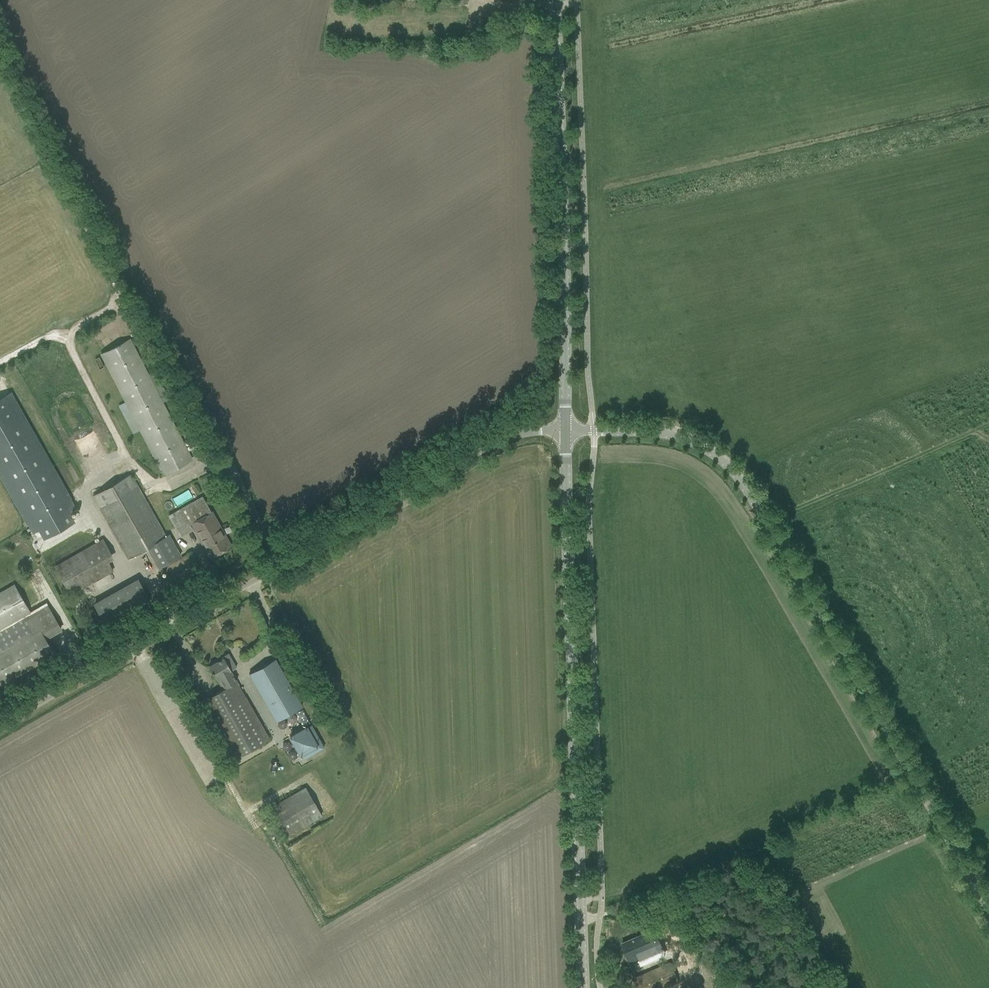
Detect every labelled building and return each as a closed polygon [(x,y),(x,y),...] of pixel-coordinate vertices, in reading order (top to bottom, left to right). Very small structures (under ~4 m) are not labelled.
[(99,354),(162,475),(192,460),(130,338),(99,354)] [(0,397),(0,476),(25,521),(33,516),(45,537),(73,521),(61,501),(69,496),(52,467),(10,392),(0,397)] [(148,547),(159,566),(178,556),(130,475),(92,496),(128,558),(148,547)] [(202,496),(168,516),(175,527),(180,536),(194,529),(205,548),(210,557),(230,546),(225,537),(202,496)] [(54,566),(70,595),(113,570),(108,562),(113,558),(102,539),(54,566)] [(203,575),(198,567),(190,553),(163,569),(173,586),(192,575),(195,580),(203,575)] [(149,600),(138,580),(94,605),(105,625),(149,600)] [(31,613),(13,584),(0,592),(0,630),(31,613)] [(54,654),(39,630),(0,654),(0,684),(54,654)] [(209,666),(216,679),(219,677),(225,688),(196,704),(229,762),(269,739),(230,671),(236,667),(229,655),(225,655),(221,657),(222,658),(209,666)] [(249,674),(273,716),(275,721),(302,706),(275,659),(249,674)] [(307,727),(290,736),(300,754),(303,759),(324,748),(311,725),(307,727)] [(270,806),(287,836),(321,816),(305,787),(270,806)] [(622,943),(631,964),(660,951),(655,940),(651,931),(622,943)]
